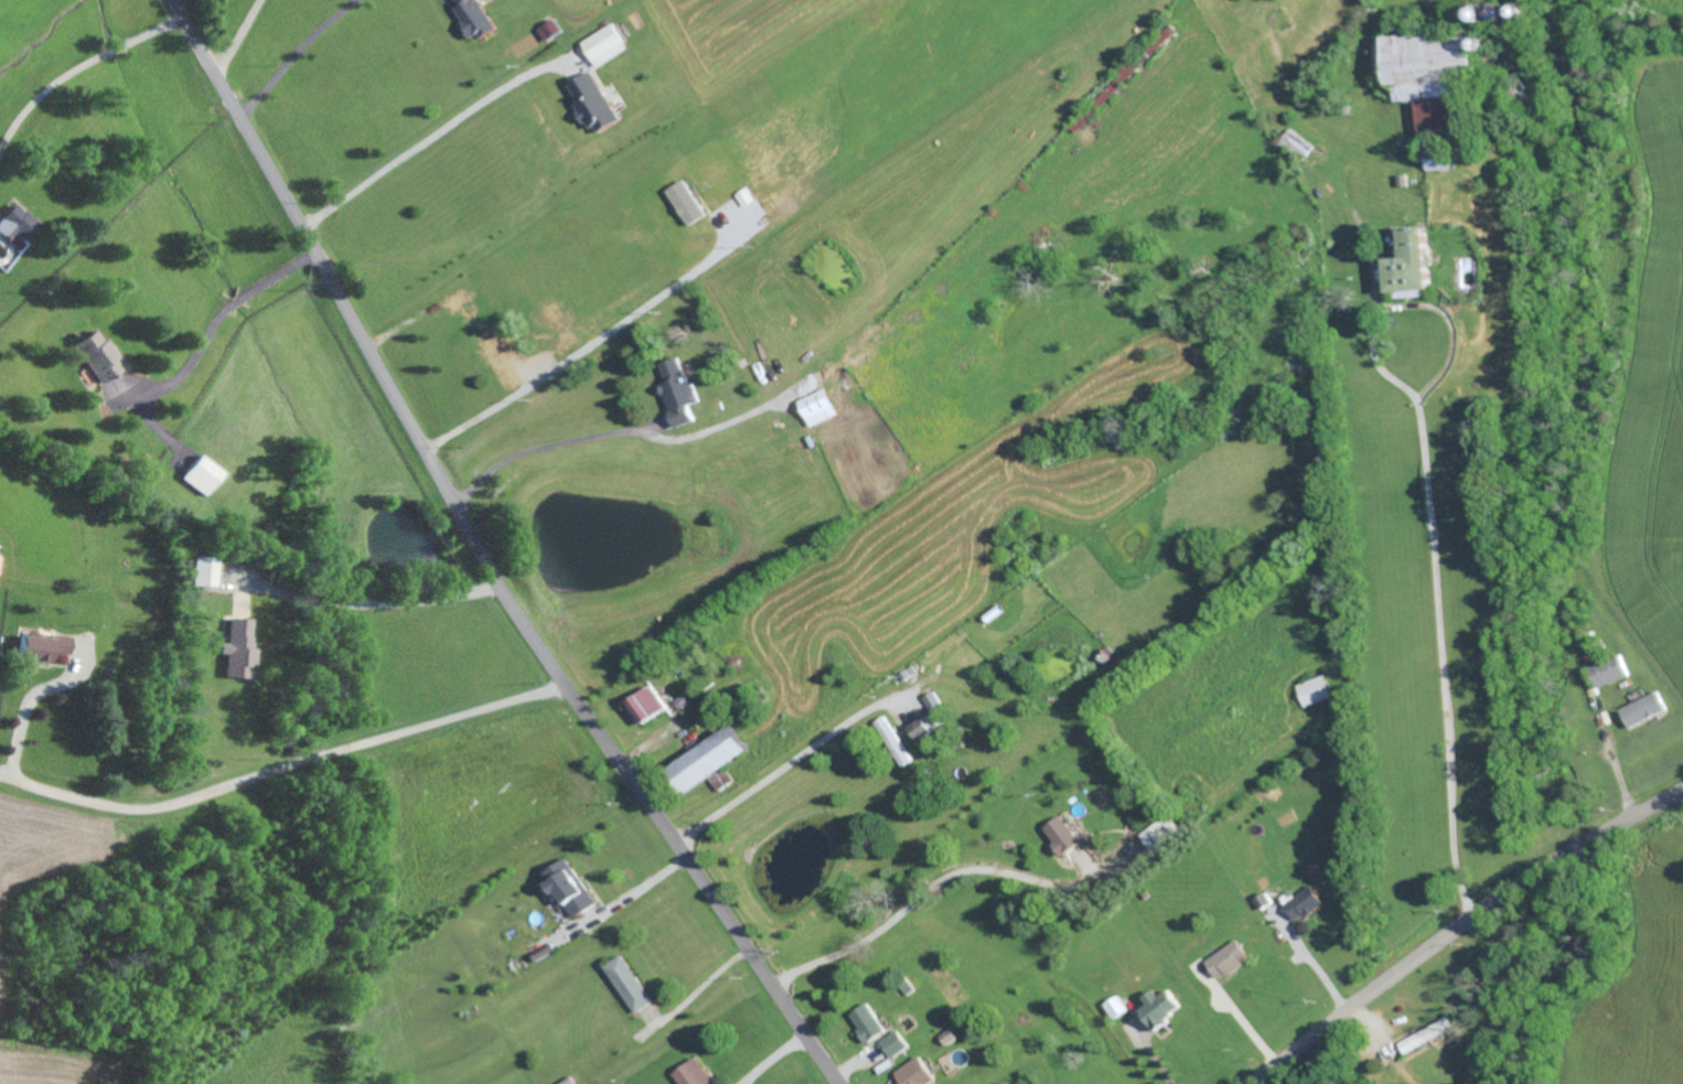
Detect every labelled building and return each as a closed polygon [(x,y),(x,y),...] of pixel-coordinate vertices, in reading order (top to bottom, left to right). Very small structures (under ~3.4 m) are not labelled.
[(477,0),(453,0),(456,6),(452,8),(469,41),(492,29),(477,0)] [(580,40),(592,66),(625,52),(614,25),(580,40)] [(1152,58),(1178,34),(1170,26),(1144,49),(1152,58)] [(1454,66),(1471,65),(1470,41),(1467,42),(1467,32),(1374,36),(1375,54),(1378,53),(1380,85),(1391,84),(1392,102),(1413,101),(1414,113),(1425,112),(1425,123),(1457,121),(1454,66)] [(1143,65),(1137,59),(1128,68),(1126,66),(1107,89),(1115,96),(1143,65)] [(618,119),(591,70),(566,83),(577,103),(574,104),(591,135),(618,119)] [(1311,147),(1289,128),(1277,142),(1294,157),(1299,152),(1304,156),(1311,147)] [(703,215),(681,180),(663,191),(685,226),(703,215)] [(21,240),(36,223),(13,202),(0,217),(0,234),(8,241),(14,234),(21,240)] [(1425,291),(1423,227),(1395,228),(1397,259),(1381,259),(1382,292),(1425,291)] [(93,383),(116,370),(110,359),(113,358),(101,338),(97,341),(90,330),(69,342),(93,383)] [(657,364),(666,387),(659,390),(674,428),(692,421),(687,405),(699,401),(692,382),(687,384),(677,357),(657,364)] [(533,373),(525,360),(513,368),(521,381),(533,373)] [(795,402),(807,428),(836,415),(823,389),(795,402)] [(179,477),(204,497),(222,475),(197,455),(179,477)] [(190,586),(211,587),(212,558),(191,557),(190,586)] [(221,677),(243,678),(243,667),(246,668),(248,620),(224,619),(222,644),(215,644),(214,654),(222,655),(221,677)] [(66,636),(40,632),(39,639),(16,636),(14,652),(24,654),(23,661),(46,664),(48,653),(64,655),(66,636)] [(1628,676),(1620,654),(1589,665),(1597,687),(1628,676)] [(1297,684),(1302,707),(1331,700),(1325,677),(1297,684)] [(639,725),(666,709),(651,685),(624,701),(639,725)] [(1617,709),(1626,728),(1665,710),(1656,691),(1617,709)] [(938,728),(929,714),(906,728),(915,743),(938,728)] [(677,797),(745,754),(727,727),(660,770),(677,797)] [(1080,841),(1059,816),(1041,830),(1062,856),(1080,841)] [(595,903),(564,858),(539,875),(545,884),(540,888),(547,898),(554,894),(571,919),(595,903)] [(1295,896),(1292,892),(1280,899),(1295,923),(1324,906),(1312,886),(1295,896)] [(1217,980),(1249,959),(1237,940),(1204,960),(1217,980)] [(652,1000),(619,953),(601,966),(633,1013),(652,1000)] [(1145,1004),(1138,1008),(1148,1027),(1180,1010),(1168,988),(1155,995),(1152,989),(1140,995),(1145,1004)] [(884,1032),(870,1002),(849,1011),(863,1041),(884,1032)] [(1455,1031),(1450,1020),(1400,1040),(1405,1052),(1455,1031)] [(880,1041),(892,1058),(910,1045),(898,1029),(880,1041)] [(679,1083),(709,1083),(711,1083),(695,1056),(671,1071),(679,1083)] [(934,1080),(922,1056),(895,1070),(902,1083),(930,1083),(929,1083),(934,1080)]
